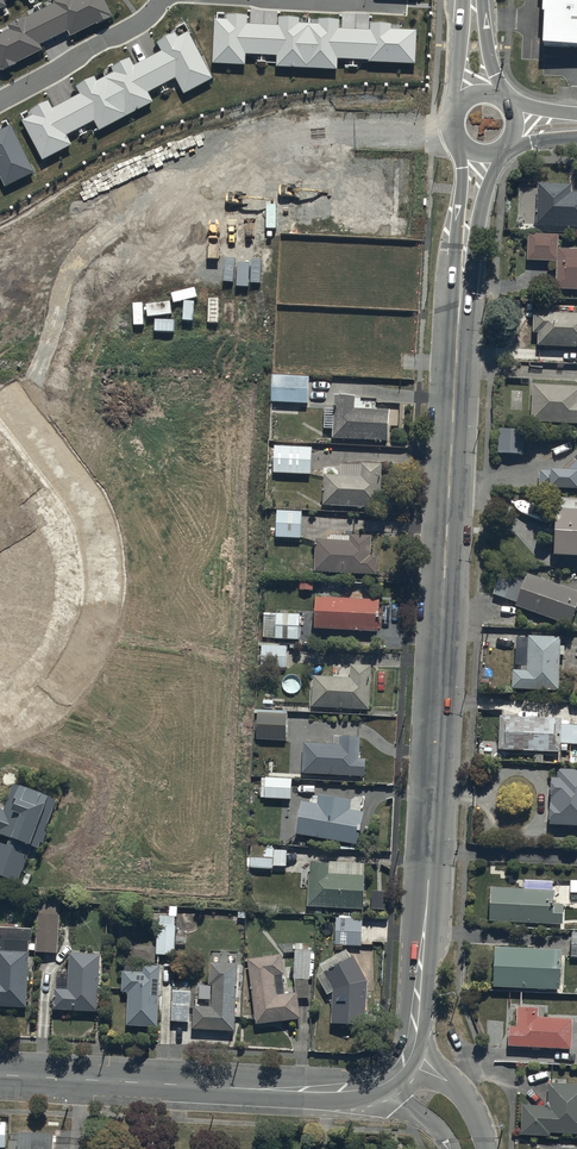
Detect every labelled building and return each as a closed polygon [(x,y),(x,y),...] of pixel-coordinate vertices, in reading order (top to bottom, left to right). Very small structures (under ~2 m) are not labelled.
[(8,27),(10,31),(0,36),(0,67),(3,73),(44,53),(41,47),(70,33),(73,39),(114,19),(105,0),(64,0),(8,27)] [(9,7),(6,3),(13,0),(0,0),(0,11),(9,7)] [(540,47),(576,48),(576,0),(543,0),(540,47)] [(216,20),(214,63),(246,64),(246,54),(275,56),(275,67),(338,70),(339,59),(415,63),(417,29),(391,28),(392,24),(371,22),(371,31),(338,30),(338,21),(320,20),(320,26),(297,25),(298,18),(279,17),(279,25),(247,23),(247,15),(228,14),(228,20),(216,20)] [(24,122),(44,162),(73,147),(69,138),(97,123),(101,132),(154,105),(149,95),(177,81),(185,96),(213,81),(189,34),(179,40),(177,35),(159,45),(163,52),(135,67),(131,60),(113,69),(116,75),(99,84),(96,78),(78,87),(82,96),(54,110),(51,103),(32,113),(34,117),(24,122)] [(7,189),(37,175),(13,127),(3,132),(0,128),(0,175),(7,189)] [(537,182),(535,223),(576,224),(576,191),(570,191),(570,183),(537,182)] [(557,247),(558,233),(528,232),(527,259),(556,260),(555,288),(576,288),(576,248),(557,247)] [(533,311),(532,331),(537,331),(537,345),(576,346),(576,312),(533,311)] [(272,374),(271,401),(307,402),(308,375),(272,374)] [(532,382),(530,420),(576,423),(576,384),(532,382)] [(355,394),(334,393),(333,407),(323,406),(322,427),(332,427),(332,437),(387,440),(389,408),(375,407),(376,398),(361,397),(360,407),(354,407),(355,394)] [(498,427),(497,451),(522,452),(522,427),(498,427)] [(311,446),(274,445),(273,472),(310,472),(311,446)] [(538,468),(538,488),(554,488),(554,486),(576,487),(576,459),(568,467),(550,467),(550,469),(538,468)] [(339,462),(339,473),(323,472),(322,505),(356,506),(356,508),(362,508),(362,506),(380,506),(381,463),(339,462)] [(559,496),(558,505),(555,505),(554,551),(576,552),(576,497),(559,496)] [(300,509),(276,508),(275,536),(299,537),(300,509)] [(328,533),(328,539),(315,538),(314,570),(377,572),(377,554),(371,554),(372,534),(360,534),(328,533)] [(516,604),(569,623),(576,602),(576,590),(499,562),(489,591),(516,601),(516,604)] [(315,595),(314,627),(377,629),(378,598),(315,595)] [(300,610),(276,609),(275,637),(299,638),(300,610)] [(564,644),(559,644),(560,635),(527,634),(527,669),(511,669),(511,688),(558,689),(559,653),(564,653),(564,644)] [(286,645),(260,644),(260,666),(285,666),(286,645)] [(349,675),(313,673),(312,706),(368,708),(370,664),(350,663),(349,675)] [(287,712),(257,711),(255,738),(286,740),(287,712)] [(499,714),(498,748),(561,751),(569,751),(569,755),(576,755),(576,723),(561,722),(561,717),(499,714)] [(336,742),(302,741),(303,773),(365,775),(366,757),(358,757),(359,737),(337,736),(336,742)] [(550,776),(548,824),(576,825),(576,767),(556,767),(556,776),(550,776)] [(291,777),(265,776),(264,797),(290,798),(291,777)] [(0,808),(0,832),(2,832),(0,839),(0,875),(18,882),(20,879),(28,882),(35,864),(27,861),(33,845),(30,844),(42,813),(51,816),(58,797),(14,781),(4,810),(0,808)] [(316,803),(300,800),(295,833),(357,843),(362,811),(350,809),(351,799),(317,794),(316,803)] [(249,856),(249,867),(272,867),(272,865),(286,865),(286,849),(273,848),(273,846),(247,845),(247,856),(249,856)] [(362,908),(364,862),(309,860),(307,905),(311,905),(311,914),(322,914),(322,907),(362,908)] [(567,881),(567,899),(570,899),(570,891),(576,891),(576,879),(570,879),(570,881),(567,881)] [(554,888),(490,885),(488,920),(563,922),(563,902),(553,902),(554,888)] [(58,953),(60,898),(38,897),(36,943),(31,943),(31,950),(36,950),(36,952),(58,953)] [(157,906),(156,953),(174,953),(175,907),(157,906)] [(361,945),(361,919),(361,916),(337,914),(333,956),(319,963),(316,975),(327,994),(332,991),(331,1022),(365,1023),(366,979),(353,955),(350,956),(346,948),(343,949),(342,944),(361,945)] [(29,939),(0,938),(0,1005),(26,1006),(29,939)] [(282,953),(247,958),(254,1022),(300,1017),(298,998),(310,997),(309,975),(314,975),(314,953),(311,953),(311,948),(301,948),(302,942),(294,942),(293,991),(284,992),(282,973),(284,973),(282,953)] [(559,987),(560,948),(494,946),(493,985),(559,987)] [(98,1011),(101,953),(71,951),(70,971),(57,970),(55,1008),(98,1011)] [(234,962),(211,961),(210,961),(209,983),(195,982),(193,1028),(234,1030),(238,962),(234,962)] [(158,1025),(160,965),(125,963),(124,970),(123,970),(122,989),(129,990),(127,1024),(158,1025)] [(190,1021),(192,991),(173,989),(171,1020),(190,1021)] [(571,1047),(572,1017),(536,1015),(537,1006),(516,1005),(515,1025),(510,1025),(508,1044),(571,1047)] [(521,1103),(520,1133),(549,1134),(549,1132),(576,1133),(576,1084),(549,1083),(548,1104),(521,1103)] [(19,1130),(18,1148),(53,1148),(54,1131),(19,1130)]
